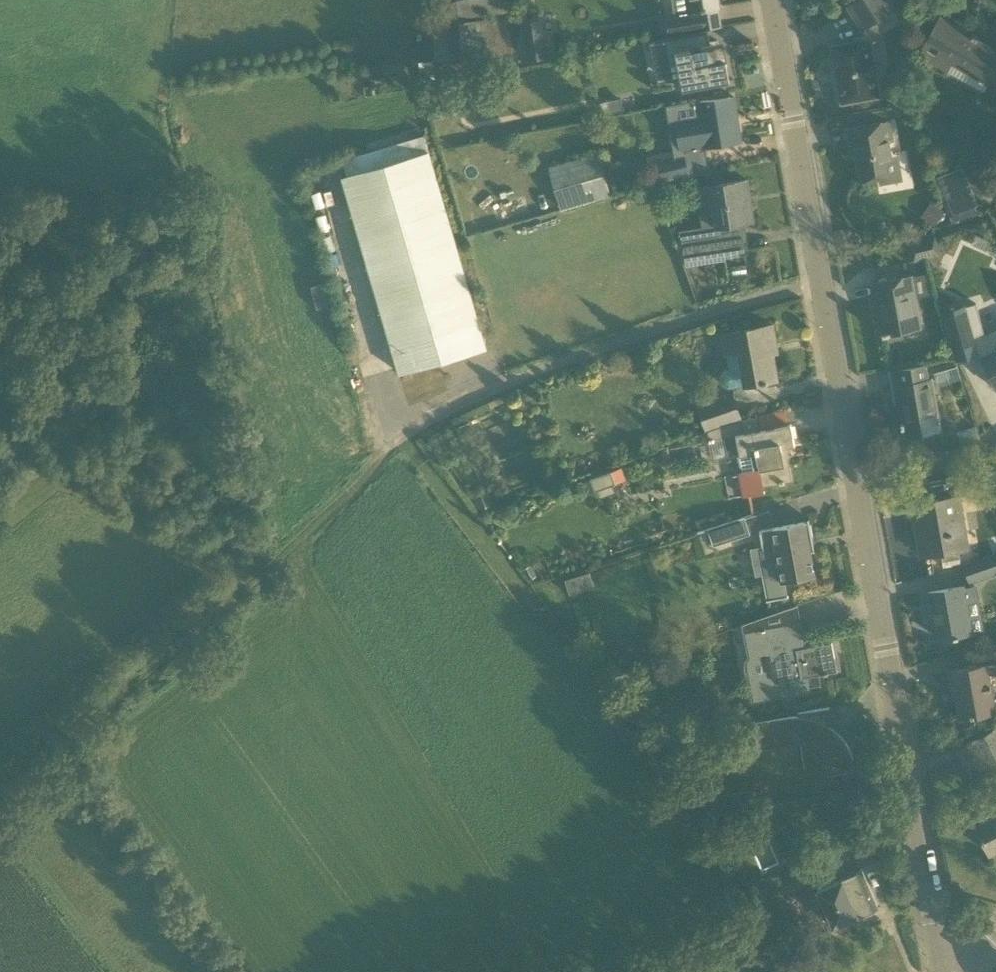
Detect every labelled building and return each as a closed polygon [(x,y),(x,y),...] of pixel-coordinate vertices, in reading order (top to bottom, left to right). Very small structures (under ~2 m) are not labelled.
[(689,10),(690,10),(702,8),(702,10),(707,9),(706,8),(719,6),(718,0),(687,0),(689,10)] [(876,21),(895,9),(890,0),(856,0),(848,5),(863,29),(864,29),(876,21)] [(668,32),(668,33),(696,28),(693,15),(666,20),(666,22),(658,23),(659,33),(668,32)] [(917,55),(947,72),(948,71),(984,92),(981,98),(994,106),(995,102),(995,42),(993,48),(976,39),(978,36),(972,33),(971,34),(939,16),(917,55)] [(549,58),(543,18),(521,22),(528,61),(549,58)] [(855,41),(831,46),(842,103),(880,97),(876,77),(873,58),(871,48),(881,46),(876,21),(864,29),(867,35),(854,38),(855,41)] [(708,30),(651,41),(659,82),(680,78),(682,90),(701,86),(701,88),(726,83),(726,81),(730,81),(725,54),(720,54),(718,40),(710,42),(708,30)] [(689,118),(676,121),(678,133),(681,150),(721,144),(740,141),(738,124),(733,125),(728,98),(709,101),(696,103),(698,117),(689,118)] [(866,123),(846,127),(852,157),(855,157),(860,181),(878,178),(879,185),(903,181),(899,155),(891,156),(889,141),(892,140),(889,119),(866,123)] [(342,177),(394,354),(399,373),(486,348),(424,135),(377,149),(343,159),(348,175),(342,177)] [(611,195),(608,184),(616,181),(612,167),(604,169),(599,152),(550,166),(562,209),(611,195)] [(663,159),(653,162),(657,181),(668,179),(688,174),(684,154),(663,159)] [(969,205),(955,170),(938,177),(951,212),(969,205)] [(747,179),(727,182),(702,186),(704,203),(712,202),(716,227),(746,223),(746,221),(745,222),(741,197),(749,195),(747,179)] [(935,226),(945,212),(931,202),(921,216),(935,226)] [(722,234),(682,241),(685,260),(725,254),(722,234)] [(913,260),(926,256),(937,253),(932,237),(909,243),(913,260)] [(890,332),(910,329),(919,327),(910,276),(873,282),(874,285),(876,284),(879,304),(877,304),(883,335),(890,334),(890,332)] [(943,314),(951,341),(973,335),(995,385),(995,329),(985,335),(976,305),(943,314)] [(729,388),(777,379),(771,343),(775,342),(772,324),(723,333),(726,352),(729,368),(725,369),(721,376),(722,383),(729,388)] [(956,359),(890,369),(890,368),(889,368),(894,405),(896,404),(899,403),(902,422),(901,422),(902,428),(904,428),(905,436),(940,430),(933,379),(944,377),(943,374),(960,371),(956,359)] [(705,429),(739,416),(731,396),(697,408),(705,429)] [(741,419),(708,431),(711,440),(735,436),(741,471),(737,472),(742,496),(765,492),(763,485),(780,482),(780,483),(785,483),(785,481),(791,480),(785,447),(795,446),(791,424),(759,430),(756,417),(741,419)] [(611,471),(591,479),(595,491),(598,490),(600,494),(614,489),(612,485),(616,484),(611,471)] [(954,479),(957,493),(990,488),(987,473),(954,479)] [(967,548),(958,496),(913,504),(922,555),(967,548)] [(750,534),(744,517),(707,529),(713,546),(750,534)] [(787,597),(785,581),(815,576),(808,542),(812,541),(813,541),(809,519),(808,519),(808,521),(788,525),(759,531),(762,546),(757,547),(767,600),(787,597)] [(964,566),(970,582),(995,573),(995,555),(964,566)] [(570,594),(594,587),(590,573),(566,580),(570,594)] [(948,588),(928,592),(931,609),(934,609),(939,638),(953,636),(954,638),(959,637),(959,635),(966,634),(970,633),(965,605),(965,604),(974,602),(971,584),(948,588)] [(784,609),(742,625),(743,632),(747,657),(746,659),(745,661),(745,663),(745,665),(744,667),(744,670),(745,672),(745,674),(746,676),(747,678),(748,680),(752,701),(769,698),(804,691),(812,689),(812,688),(809,689),(807,677),(823,674),(823,675),(828,674),(828,673),(837,671),(832,642),(800,648),(798,635),(802,634),(801,633),(798,633),(796,624),(800,623),(799,622),(787,624),(784,609)] [(961,718),(981,714),(994,712),(985,665),(949,671),(952,688),(956,688),(957,697),(953,698),(954,699),(958,699),(961,718)] [(809,785),(810,786),(837,781),(837,782),(838,782),(837,773),(855,770),(854,763),(853,758),(852,754),(850,750),(848,746),(846,743),(844,739),(840,734),(837,737),(830,731),(827,708),(829,708),(829,707),(809,710),(799,712),(800,716),(758,722),(762,749),(796,743),(802,744),(808,785),(809,785)] [(957,748),(985,803),(995,798),(995,728),(957,748)] [(688,801),(697,815),(750,806),(747,792),(688,801)] [(840,821),(860,867),(875,860),(855,814),(840,821)] [(976,826),(990,853),(995,850),(995,816),(976,826)] [(830,878),(816,884),(818,889),(817,889),(827,911),(822,913),(828,927),(833,925),(833,926),(878,907),(862,870),(844,878),(832,883),(830,878)]
